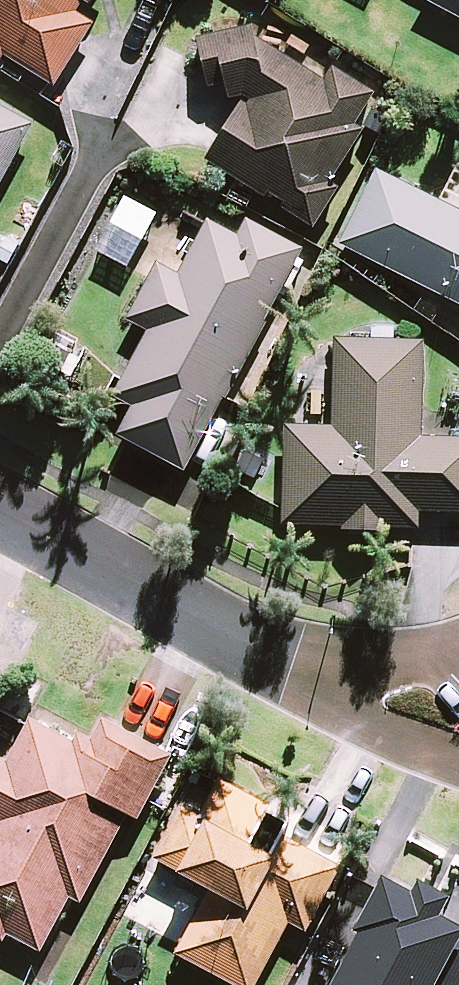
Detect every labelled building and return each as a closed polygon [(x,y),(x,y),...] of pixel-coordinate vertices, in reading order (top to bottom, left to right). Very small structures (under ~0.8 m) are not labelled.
[(49,92),(87,28),(75,21),(87,0),(0,0),(0,63),(49,92)] [(458,18),(458,0),(424,0),(458,18)] [(325,81),(254,37),(252,27),(197,39),(207,89),(224,85),(227,101),(243,98),(249,101),(246,105),(241,102),(204,162),(265,199),(268,194),(284,203),(281,209),(313,229),(339,188),(331,183),(363,130),(355,125),(375,94),(333,68),(325,81)] [(28,132),(0,117),(0,183),(28,132)] [(439,202),(458,212),(458,163),(439,202)] [(377,171),(339,245),(458,305),(458,212),(439,202),(377,171)] [(246,220),(238,237),(208,221),(178,276),(156,264),(126,320),(149,332),(113,398),(131,407),(116,435),(184,472),(223,399),(226,400),(266,326),(263,325),(303,250),(246,220)] [(334,341),(332,428),(285,427),(283,510),(282,526),(342,528),(342,532),(388,533),(388,529),(411,530),(420,530),(420,514),(458,515),(458,439),(421,437),(424,343),(334,341)] [(101,724),(83,756),(27,725),(6,762),(0,759),(0,941),(3,936),(37,954),(68,898),(77,903),(124,817),(132,822),(167,760),(101,724)] [(260,815),(263,809),(219,786),(191,839),(169,828),(151,863),(207,892),(174,958),(227,984),(253,984),(285,922),(307,934),(339,872),(274,838),(281,825),(260,815)] [(440,916),(446,904),(411,886),(405,899),(380,887),(331,984),(458,984),(458,926),(440,916)]
